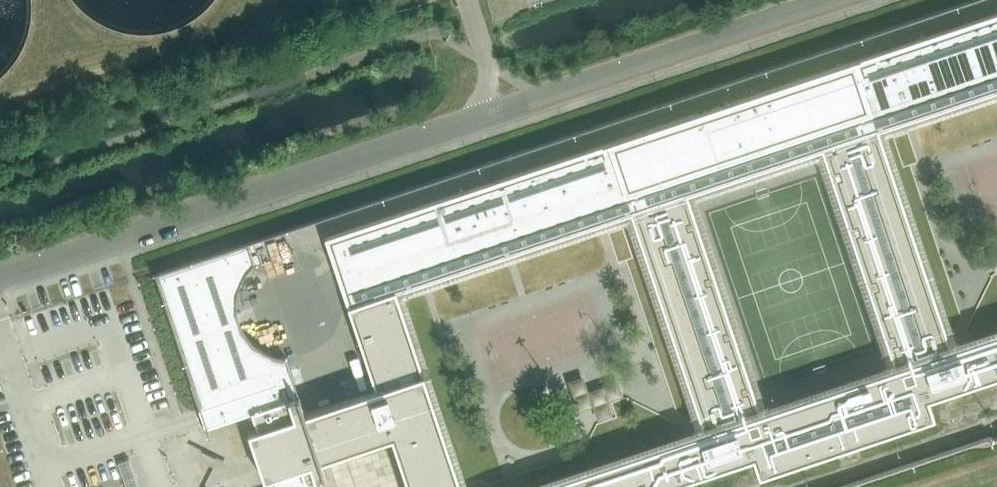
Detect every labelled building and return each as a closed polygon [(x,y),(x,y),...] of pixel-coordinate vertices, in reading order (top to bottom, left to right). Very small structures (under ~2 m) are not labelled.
[(252,341),(244,331),(239,320),(236,308),(237,295),(240,283),(247,271),(255,262),(248,241),(154,272),(203,417),(209,436),(210,435),(207,426),(251,411),(257,428),(248,431),(264,479),(273,476),(277,486),(309,486),(309,484),(326,478),(321,461),(391,437),(408,486),(462,486),(396,291),(630,212),(703,431),(537,486),(663,486),(752,457),(758,475),(934,417),(928,398),(996,375),(996,332),(951,348),(878,130),(996,90),(996,12),(325,237),(375,389),(305,412),(296,385),(286,356),(273,354),(262,348),(252,341)]
